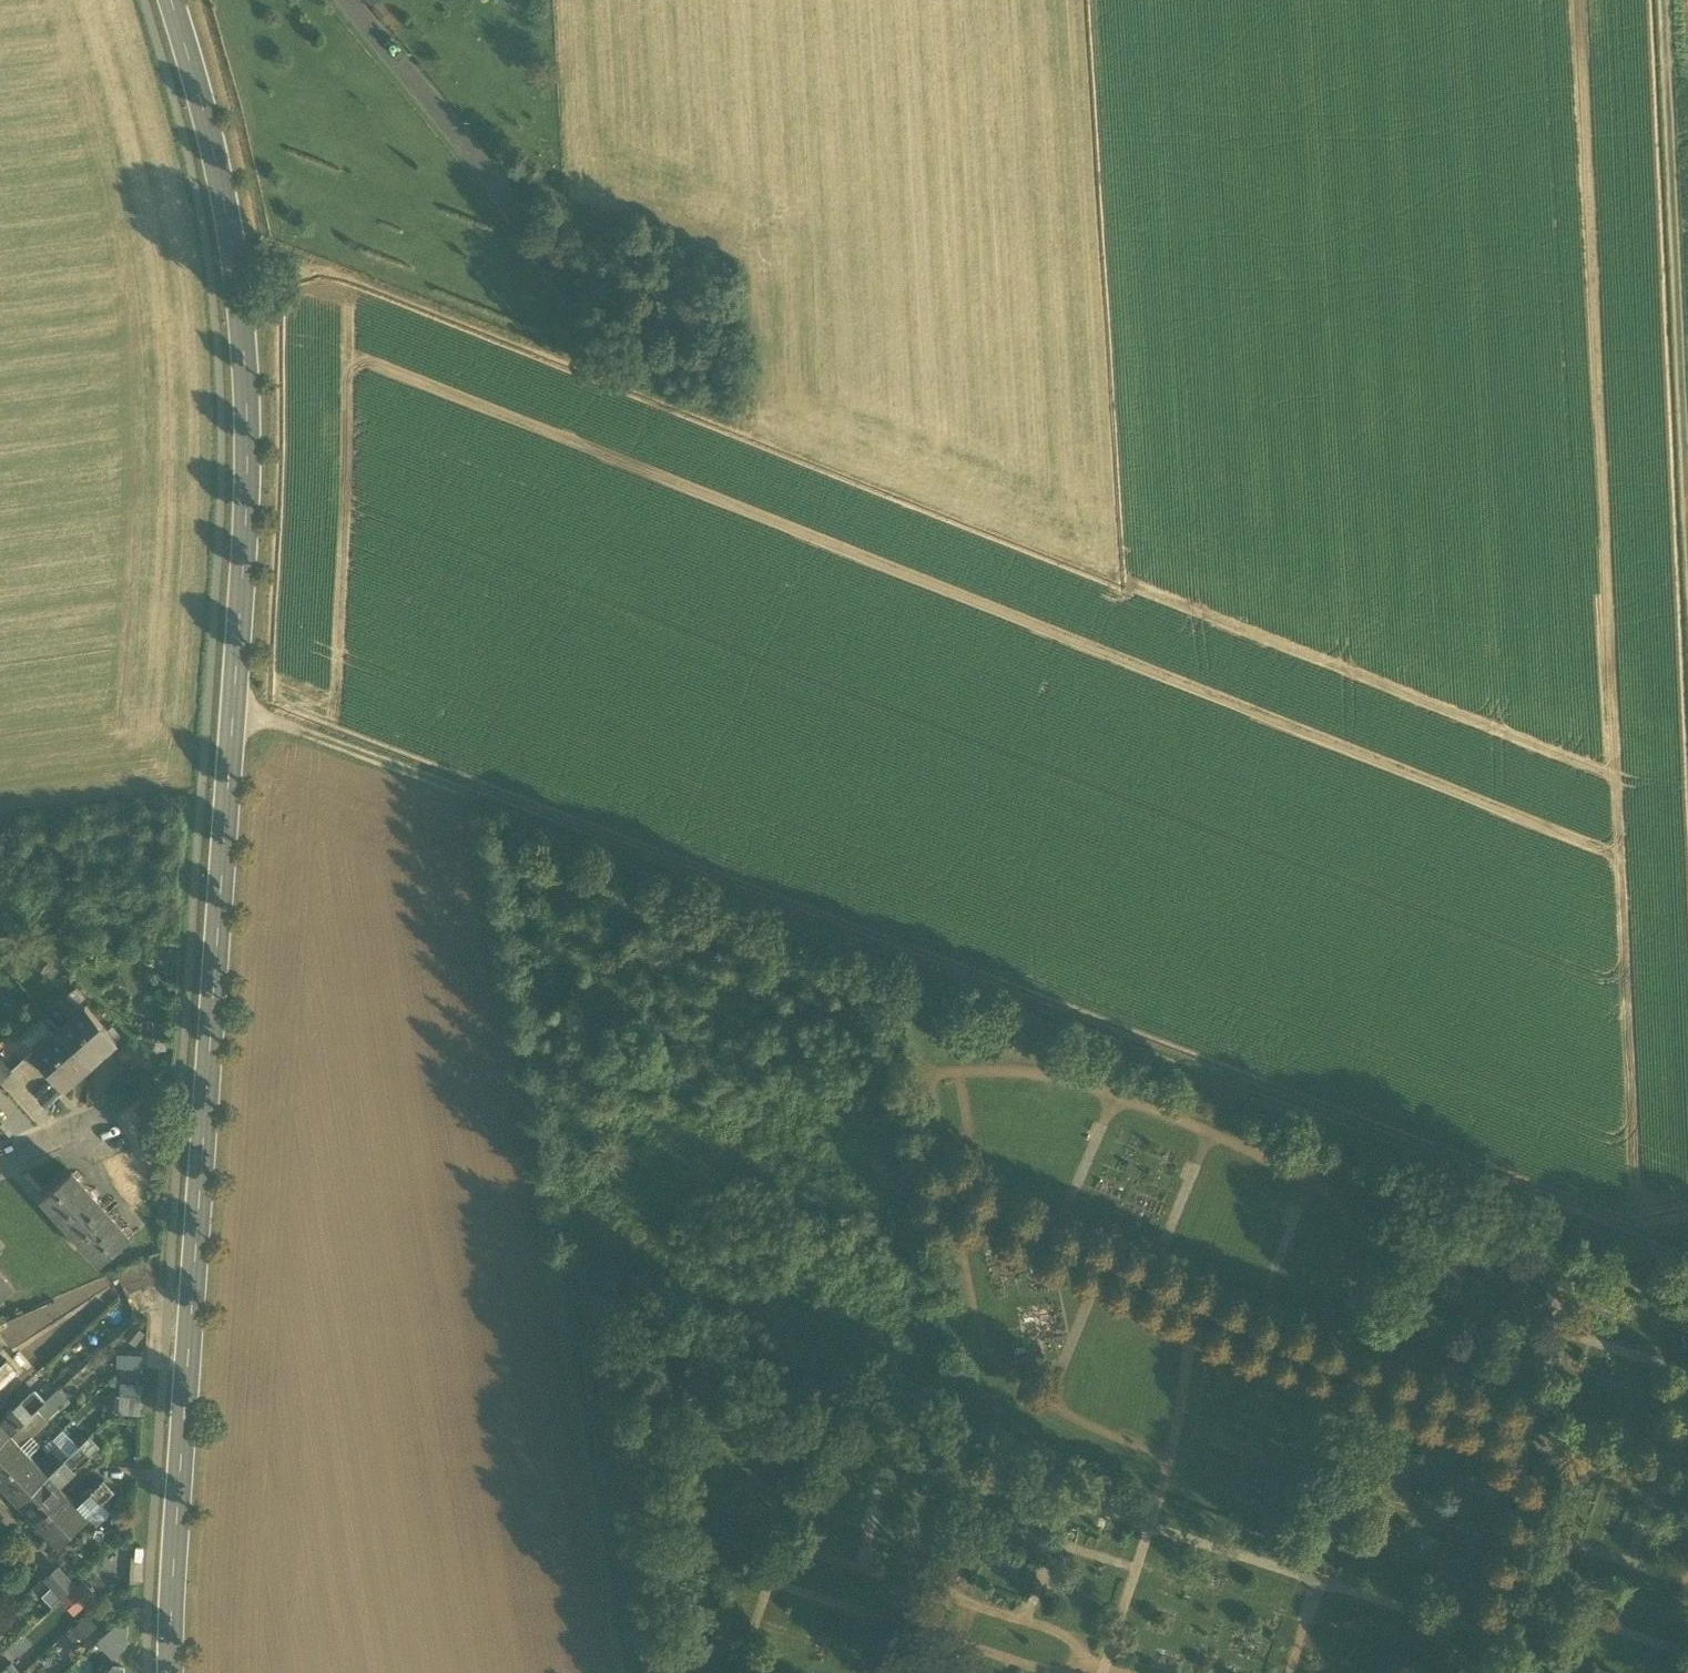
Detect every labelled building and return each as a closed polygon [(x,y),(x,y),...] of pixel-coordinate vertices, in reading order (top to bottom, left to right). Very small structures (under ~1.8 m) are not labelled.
[(86,1006),(60,1029),(90,1064),(117,1041),(86,1006)] [(64,1088),(90,1064),(60,1029),(33,1053),(64,1088)] [(11,1072),(0,1059),(0,1082),(11,1072)] [(42,1199),(100,1265),(131,1238),(72,1172),(42,1199)] [(117,1272),(126,1293),(158,1279),(149,1259),(117,1272)] [(14,1287),(0,1271),(0,1300),(14,1287)] [(144,1368),(145,1354),(120,1352),(120,1366),(144,1368)] [(10,1378),(0,1368),(0,1387),(10,1378)] [(142,1400),(142,1387),(121,1386),(120,1398),(142,1400)] [(38,1408),(48,1419),(68,1401),(58,1390),(43,1403),(38,1408)] [(26,1400),(1,1423),(11,1433),(38,1408),(28,1398),(26,1400)] [(140,1417),(142,1400),(120,1398),(116,1398),(115,1416),(140,1417)] [(38,1408),(11,1433),(21,1444),(48,1419),(38,1408)] [(11,1433),(1,1423),(0,1421),(0,1443),(11,1433)] [(21,1444),(11,1433),(0,1443),(0,1480),(1,1480),(30,1454),(21,1444)] [(48,1455),(58,1465),(69,1455),(59,1444),(48,1455)] [(19,1501),(48,1474),(38,1463),(30,1454),(1,1480),(19,1501)] [(48,1455),(38,1463),(48,1474),(58,1465),(48,1455)] [(80,1466),(69,1455),(58,1465),(68,1477),(80,1466)] [(58,1465),(48,1474),(57,1483),(62,1478),(64,1480),(68,1477),(58,1465)] [(67,1494),(57,1483),(48,1474),(19,1501),(38,1521),(67,1494)] [(89,1493),(99,1504),(114,1492),(104,1480),(89,1493)] [(89,1493),(77,1505),(87,1516),(99,1504),(89,1493)] [(58,1542),(87,1516),(77,1505),(67,1494),(38,1521),(58,1542)] [(13,1569),(24,1558),(5,1537),(0,1541),(0,1555),(13,1569)] [(78,1583),(60,1563),(44,1578),(62,1597),(78,1583)] [(65,1634),(76,1644),(97,1623),(85,1612),(65,1634)] [(98,1641),(114,1658),(126,1647),(128,1626),(115,1625),(98,1641)] [(11,1663),(1,1672),(20,1672),(11,1663)] [(125,1667),(113,1665),(104,1672),(124,1672),(125,1667)]
